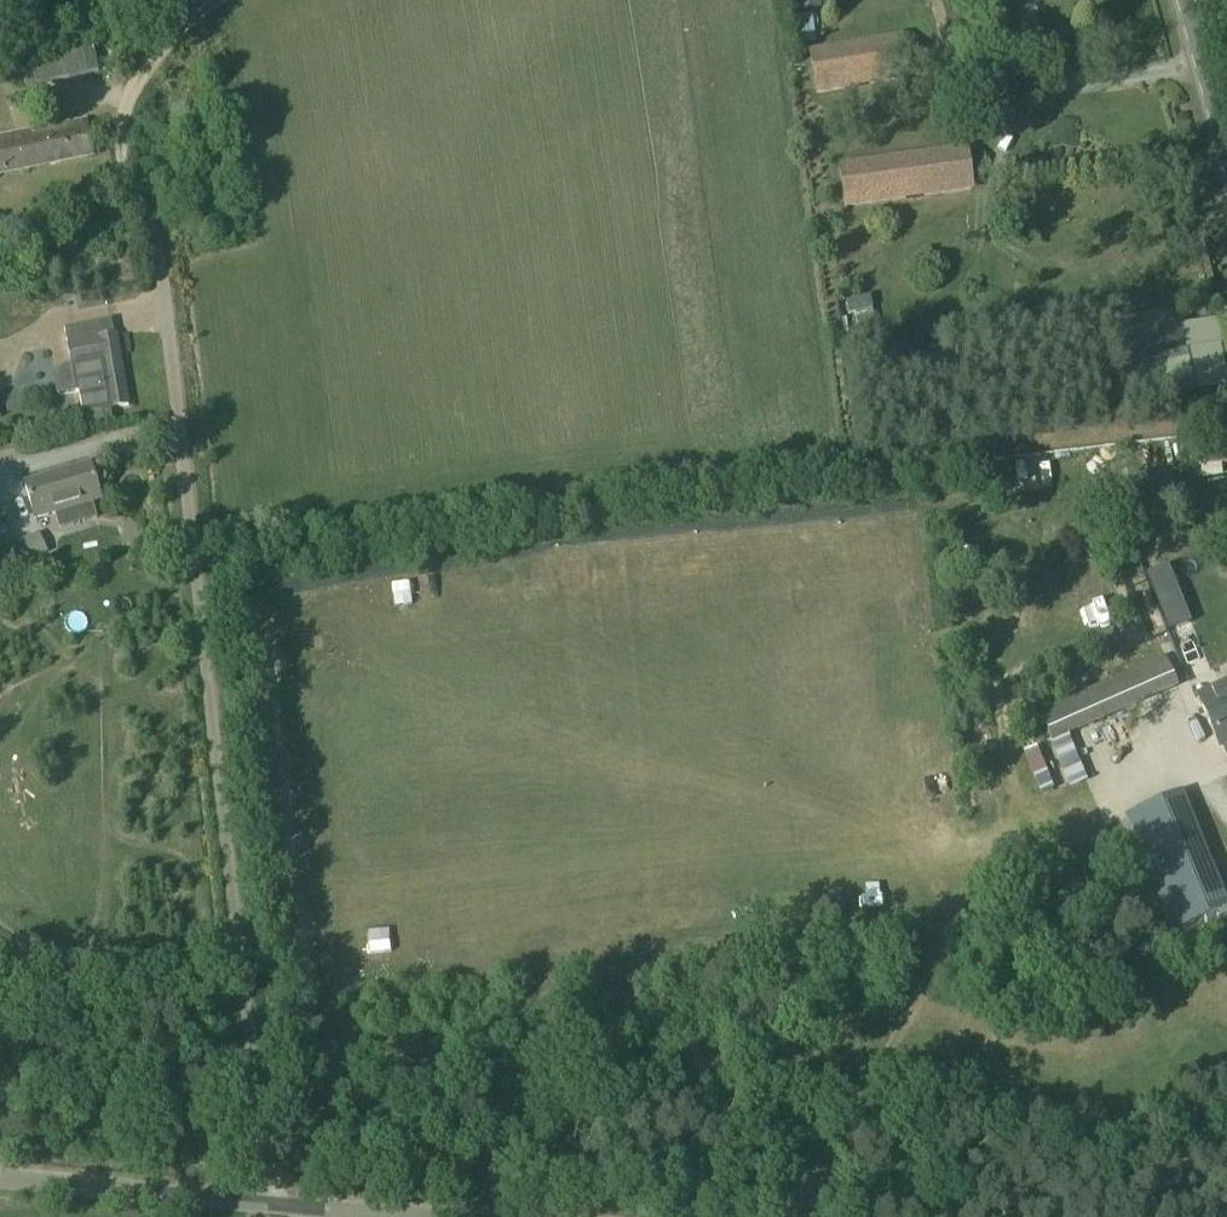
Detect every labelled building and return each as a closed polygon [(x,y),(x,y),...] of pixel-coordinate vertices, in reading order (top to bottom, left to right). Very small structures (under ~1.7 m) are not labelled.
[(807,52),(815,94),(910,77),(902,35),(807,52)] [(94,47),(30,60),(35,85),(99,71),(94,47)] [(93,154),(87,121),(0,138),(0,173),(93,154)] [(968,144),(839,162),(845,208),(975,189),(968,144)] [(79,392),(86,428),(113,423),(111,408),(129,405),(117,335),(115,335),(112,319),(65,328),(77,392),(79,392)] [(1162,399),(1226,387),(1226,375),(1222,346),(1224,346),(1220,320),(1181,328),(1186,353),(1161,357),(1160,351),(1120,359),(1129,405),(1162,399)] [(1226,463),(1226,451),(1200,455),(1201,467),(1226,463)] [(101,499),(90,465),(25,484),(35,519),(101,499)] [(98,503),(59,512),(62,527),(101,518),(98,503)] [(30,559),(47,552),(38,533),(22,540),(30,559)] [(1165,654),(1038,711),(1051,742),(1179,685),(1165,654)] [(1199,698),(1220,744),(1226,741),(1226,686),(1199,698)] [(1226,908),(1226,902),(1182,793),(1126,816),(1173,930),(1226,908)]
